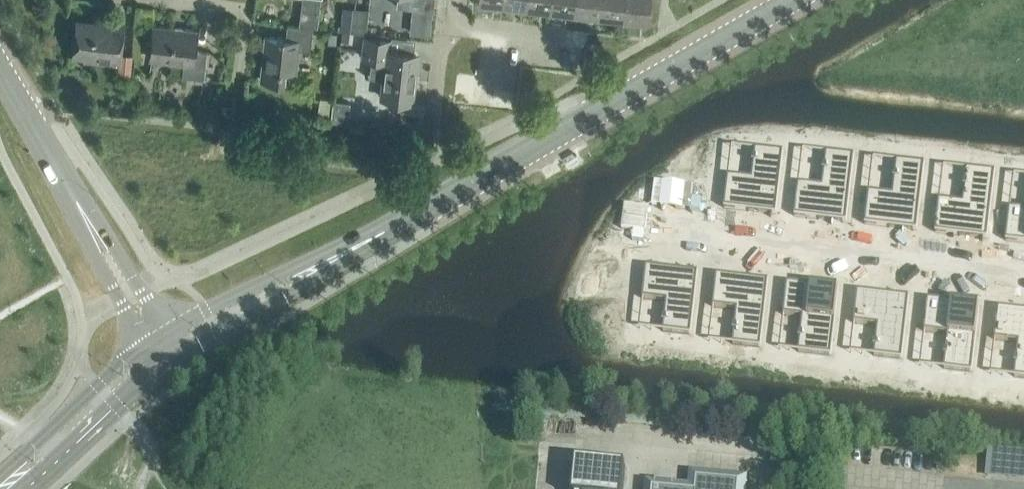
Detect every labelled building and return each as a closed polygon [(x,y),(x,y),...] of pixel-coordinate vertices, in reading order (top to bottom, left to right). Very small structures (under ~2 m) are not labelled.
[(396,6),(412,7),(430,9),(431,9),(432,0),(397,0),(396,6)] [(551,0),(526,0),(526,5),(550,8),(551,0)] [(575,0),(551,0),(550,8),(573,11),(575,0)] [(599,0),(575,0),(573,11),(597,14),(599,0)] [(623,0),(599,0),(597,14),(621,17),(623,0)] [(648,0),(623,0),(621,17),(646,20),(648,0)] [(366,33),(368,9),(353,7),(350,31),(366,33)] [(430,9),(412,7),(409,33),(427,35),(430,9)] [(118,62),(123,22),(105,20),(105,23),(77,20),(74,54),(93,56),(92,59),(118,62)] [(310,50),(312,27),(287,24),(285,38),(264,35),(263,47),(265,47),(262,79),(280,81),(281,70),(294,71),(296,49),(310,50)] [(204,78),(207,52),(194,50),(196,30),(155,26),(151,58),(184,62),(182,75),(204,78)] [(342,31),(341,40),(348,41),(350,32),(342,31)] [(337,34),(328,34),(328,42),(336,43),(337,34)] [(362,57),(372,58),(370,76),(384,78),(382,95),(411,99),(416,55),(388,52),(389,40),(364,37),(362,57)] [(132,54),(119,53),(118,62),(117,72),(130,74),(132,54)] [(321,98),(318,112),(328,114),(331,101),(321,98)] [(724,209),(776,216),(784,154),(732,148),(724,209)] [(795,218),(847,224),(854,162),(802,156),(795,218)] [(865,226),(917,232),(924,170),(872,164),(865,226)] [(935,234),(987,240),(995,178),(943,172),(935,234)] [(1023,244),(1023,182),(1013,180),(1006,242),(1023,244)] [(639,330),(691,336),(698,274),(646,268),(639,330)] [(710,338),(762,344),(769,282),(717,276),(710,338)] [(780,346),(832,352),(839,290),(787,284),(780,346)] [(850,354),(902,360),(909,298),(857,292),(850,354)] [(921,362),(973,368),(980,306),(928,300),(921,362)] [(1023,374),(1023,312),(998,309),(991,370),(1023,374)] [(625,466),(576,462),(576,466),(574,488),(623,488),(625,466)] [(748,478),(690,472),(689,487),(647,483),(646,488),(747,488),(748,478)]
